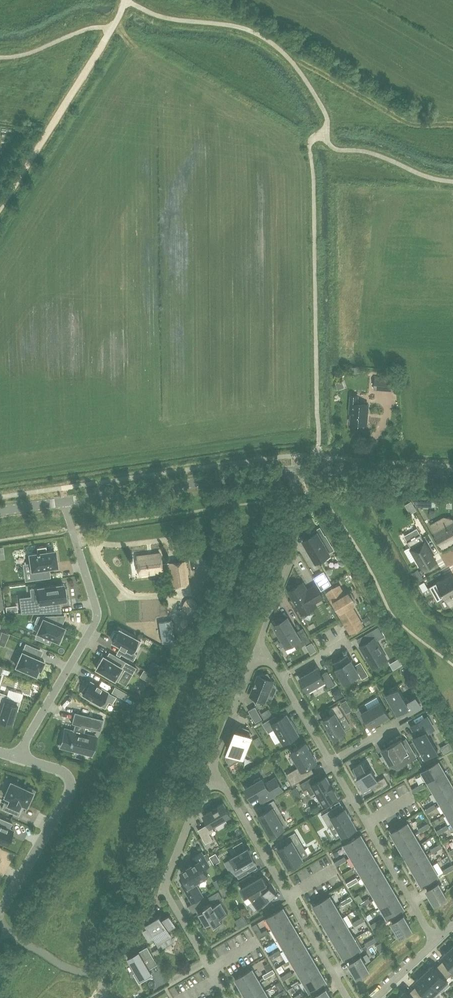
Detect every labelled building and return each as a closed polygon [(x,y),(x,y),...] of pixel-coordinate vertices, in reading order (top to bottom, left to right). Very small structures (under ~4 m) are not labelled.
[(375,377),(374,389),(394,391),(395,378),(375,377)] [(364,426),(365,425),(365,423),(367,424),(368,404),(357,403),(358,396),(351,396),(349,412),(351,412),(351,422),(360,423),(360,424),(361,425),(364,426)] [(432,525),(444,546),(452,540),(452,536),(452,520),(446,524),(443,519),(432,525)] [(304,540),(316,561),(330,552),(322,538),(325,536),(320,528),(311,533),(312,535),(304,540)] [(421,534),(408,541),(424,569),(436,561),(421,534)] [(29,553),(33,579),(45,577),(44,567),(56,566),(56,563),(57,562),(55,553),(54,553),(54,550),(47,551),(46,545),(36,547),(37,552),(29,553)] [(188,584),(187,579),(185,561),(170,563),(170,565),(161,566),(160,553),(137,556),(139,575),(171,571),(172,586),(188,584)] [(423,578),(418,569),(412,572),(417,581),(423,578)] [(324,572),(316,577),(323,588),(331,584),(324,572)] [(449,575),(438,582),(430,587),(437,600),(446,596),(447,599),(451,597),(452,601),(452,575),(452,573),(449,575)] [(424,581),(419,584),(423,591),(428,588),(424,581)] [(308,590),(303,582),(289,591),(302,613),(316,605),(315,602),(323,597),(316,585),(308,590)] [(20,605),(21,613),(53,612),(51,601),(66,599),(66,597),(67,597),(66,588),(64,588),(64,583),(38,587),(40,602),(20,605)] [(345,595),(339,585),(327,592),(336,607),(338,606),(347,621),(357,615),(351,605),(354,603),(348,593),(345,595)] [(185,609),(187,612),(191,613),(194,611),(197,608),(197,604),(196,601),(191,598),(186,599),(184,602),(184,606),(185,609)] [(362,619),(366,625),(374,621),(371,614),(362,619)] [(64,615),(38,615),(35,622),(40,624),(37,631),(52,638),(51,640),(59,643),(63,635),(61,634),(64,627),(60,625),(64,615)] [(280,639),(283,637),(287,645),(294,642),(297,648),(310,640),(303,628),(296,632),(288,617),(284,619),(280,619),(278,623),(275,624),(277,628),(276,632),(280,639)] [(171,620),(159,622),(162,642),(175,640),(171,620)] [(377,640),(384,636),(378,626),(366,633),(370,640),(360,646),(372,666),(387,658),(377,640)] [(124,648),(121,653),(133,660),(137,653),(134,652),(141,640),(119,628),(116,633),(115,632),(111,638),(113,639),(112,641),(119,644),(119,645),(124,648)] [(312,642),(306,645),(311,654),(317,650),(312,642)] [(39,648),(27,643),(17,666),(37,675),(40,669),(41,670),(45,661),(36,657),(39,648)] [(136,667),(115,654),(111,660),(103,655),(96,668),(118,680),(125,669),(132,673),(136,667)] [(337,667),(345,680),(359,672),(362,678),(369,675),(361,661),(355,665),(351,659),(350,660),(347,655),(335,662),(338,667),(337,667)] [(325,680),(329,687),(335,684),(328,671),(322,674),(318,667),(300,677),(307,690),(325,680)] [(154,675),(144,670),(140,677),(150,682),(154,675)] [(266,700),(273,680),(268,672),(259,675),(251,694),(251,695),(256,703),(265,700),(266,700)] [(81,691),(79,694),(80,696),(79,697),(101,710),(105,704),(108,706),(112,700),(97,690),(94,688),(87,684),(84,690),(81,691)] [(387,694),(395,707),(398,712),(406,707),(409,714),(421,707),(415,697),(408,701),(407,697),(405,698),(397,685),(388,690),(390,692),(387,694)] [(111,691),(126,700),(129,695),(114,686),(111,691)] [(0,691),(0,692),(0,705),(4,706),(0,717),(0,719),(2,719),(1,721),(9,723),(9,722),(12,722),(16,709),(18,710),(21,700),(7,696),(8,693),(0,691)] [(341,703),(347,713),(352,709),(346,699),(341,703)] [(368,719),(371,726),(383,719),(383,720),(389,717),(388,716),(389,715),(381,701),(368,709),(366,704),(356,711),(362,722),(368,719)] [(331,715),(324,719),(334,737),(346,730),(339,718),(345,715),(338,703),(328,709),(331,715)] [(262,718),(255,706),(249,710),(256,722),(262,718)] [(261,713),(265,718),(272,714),(269,708),(261,713)] [(65,729),(60,746),(85,752),(87,743),(94,745),(96,737),(84,733),(86,727),(100,730),(103,719),(74,711),(71,723),(75,724),(73,731),(65,729)] [(291,721),(287,715),(278,720),(276,716),(273,717),(263,722),(267,729),(268,729),(269,731),(276,727),(284,741),(298,733),(297,731),(298,731),(292,720),(291,721)] [(428,716),(414,724),(419,734),(414,737),(426,756),(438,749),(425,727),(432,723),(428,716)] [(239,754),(244,756),(252,736),(251,735),(252,733),(249,729),(240,725),(238,730),(237,730),(226,757),(230,765),(240,759),(238,756),(239,754)] [(253,739),(257,746),(262,743),(259,736),(253,739)] [(402,738),(390,745),(382,750),(389,762),(388,763),(388,764),(398,758),(402,764),(409,759),(410,759),(416,756),(406,738),(403,740),(402,738)] [(317,761),(306,742),(291,751),(300,766),(296,769),(298,772),(289,777),(293,784),(313,772),(309,765),(317,761)] [(385,776),(378,780),(371,768),(367,770),(362,761),(353,766),(359,775),(357,776),(364,788),(371,784),(375,791),(389,783),(385,776)] [(445,772),(439,761),(423,771),(421,772),(427,783),(429,781),(445,772)] [(429,781),(435,792),(451,782),(445,772),(429,781)] [(324,803),(338,795),(334,789),(330,782),(326,776),(314,783),(311,777),(301,784),(304,789),(308,787),(311,793),(316,790),(324,803)] [(255,782),(245,788),(252,799),(259,795),(262,801),(283,789),(276,777),(266,783),(262,778),(261,778),(260,777),(254,780),(255,782)] [(7,796),(2,808),(16,814),(21,803),(26,805),(29,798),(31,799),(35,790),(28,786),(27,788),(11,781),(4,795),(7,796)] [(451,782),(435,792),(441,802),(452,795),(452,786),(451,782)] [(447,812),(452,809),(452,795),(441,802),(447,812)] [(281,812),(282,812),(274,799),(264,805),(264,806),(264,805),(267,810),(259,815),(271,835),(284,827),(277,814),(281,812)] [(214,830),(212,825),(230,815),(223,803),(204,814),(209,823),(204,826),(206,829),(200,833),(206,843),(213,839),(209,833),(214,830)] [(337,813),(333,807),(322,814),(328,825),(335,821),(342,835),(356,827),(351,818),(352,817),(349,812),(348,813),(346,808),(337,813)] [(7,844),(11,835),(11,836),(12,835),(11,835),(13,830),(2,825),(4,819),(5,820),(5,819),(0,817),(0,841),(7,844)] [(392,833),(398,843),(414,833),(408,823),(408,822),(392,832),(392,833)] [(294,832),(284,838),(287,843),(278,848),(284,857),(283,858),(287,865),(288,864),(289,866),(303,858),(295,845),(300,842),(294,832)] [(398,843),(404,853),(420,844),(414,833),(398,843)] [(345,845),(351,854),(367,845),(361,835),(361,834),(345,844),(345,845)] [(426,854),(420,844),(404,853),(410,863),(426,854)] [(351,854),(357,865),(373,856),(367,845),(351,854)] [(254,860),(252,856),(253,855),(248,846),(230,858),(237,870),(235,871),(239,877),(250,871),(247,865),(254,860)] [(195,882),(208,874),(204,868),(209,865),(202,852),(191,858),(194,863),(181,870),(188,882),(183,885),(192,901),(203,895),(195,882)] [(432,864),(426,854),(410,863),(416,874),(432,864)] [(379,866),(373,856),(357,865),(363,875),(379,866)] [(438,875),(432,864),(416,874),(423,885),(425,883),(436,877),(438,875)] [(363,875),(369,886),(385,876),(379,866),(363,875)] [(266,884),(268,882),(264,875),(241,888),(245,896),(248,894),(259,907),(276,891),(270,885),(268,887),(266,884)] [(391,887),(385,876),(369,886),(375,896),(391,887)] [(447,895),(436,877),(425,883),(435,901),(447,895)] [(375,896),(381,906),(397,897),(391,887),(375,896)] [(205,926),(213,921),(215,924),(223,920),(221,917),(228,912),(221,901),(222,901),(221,900),(220,898),(223,897),(219,890),(208,897),(209,897),(211,902),(204,906),(206,909),(198,913),(199,914),(205,925),(205,926)] [(314,906),(320,916),(336,906),(330,896),(331,896),(330,895),(314,905),(314,906)] [(390,916),(401,909),(404,908),(403,907),(397,897),(381,906),(379,908),(386,918),(388,917),(390,916)] [(342,917),(336,906),(320,916),(326,926),(342,917)] [(268,918),(274,928),(290,919),(284,909),(283,908),(267,917),(268,918)] [(412,927),(401,909),(390,916),(401,934),(412,927)] [(159,914),(147,921),(150,926),(144,930),(150,939),(156,936),(159,941),(171,934),(168,928),(175,924),(169,915),(162,919),(159,914)] [(348,927),(342,917),(326,926),(332,936),(348,927)] [(274,928),(280,938),(296,929),(290,919),(274,928)] [(332,936),(339,947),(354,937),(348,927),(332,936)] [(280,938),(286,948),(302,939),(296,929),(280,938)] [(345,958),(347,956),(358,950),(361,948),(360,947),(354,937),(339,947),(344,957),(345,958)] [(308,950),(302,939),(286,948),(292,959),(308,950)] [(376,945),(381,953),(385,948),(381,942),(376,945)] [(152,951),(155,958),(161,954),(158,948),(152,951)] [(440,963),(451,974),(452,972),(452,949),(452,948),(443,956),(445,958),(440,963)] [(314,960),(308,950),(292,959),(298,969),(314,960)] [(369,968),(358,950),(347,956),(358,974),(369,968)] [(141,954),(130,961),(138,975),(136,976),(141,986),(151,981),(149,978),(154,976),(141,954)] [(320,970),(314,960),(298,969),(304,979),(320,970)] [(433,965),(424,974),(440,990),(441,990),(438,988),(447,980),(446,979),(451,974),(440,963),(435,967),(433,965)] [(237,979),(243,989),(259,980),(253,970),(253,969),(236,978),(237,979)] [(312,989),(324,982),(326,981),(326,980),(325,980),(320,970),(304,979),(310,989),(309,989),(310,990),(312,989)] [(424,974),(415,982),(417,984),(413,989),(422,997),(432,997),(440,990),(424,974)] [(248,997),(251,997),(265,990),(259,980),(243,989),(248,997)] [(324,982),(312,989),(318,997),(333,997),(324,982)] [(413,989),(408,993),(406,991),(398,997),(422,997),(413,989)]
